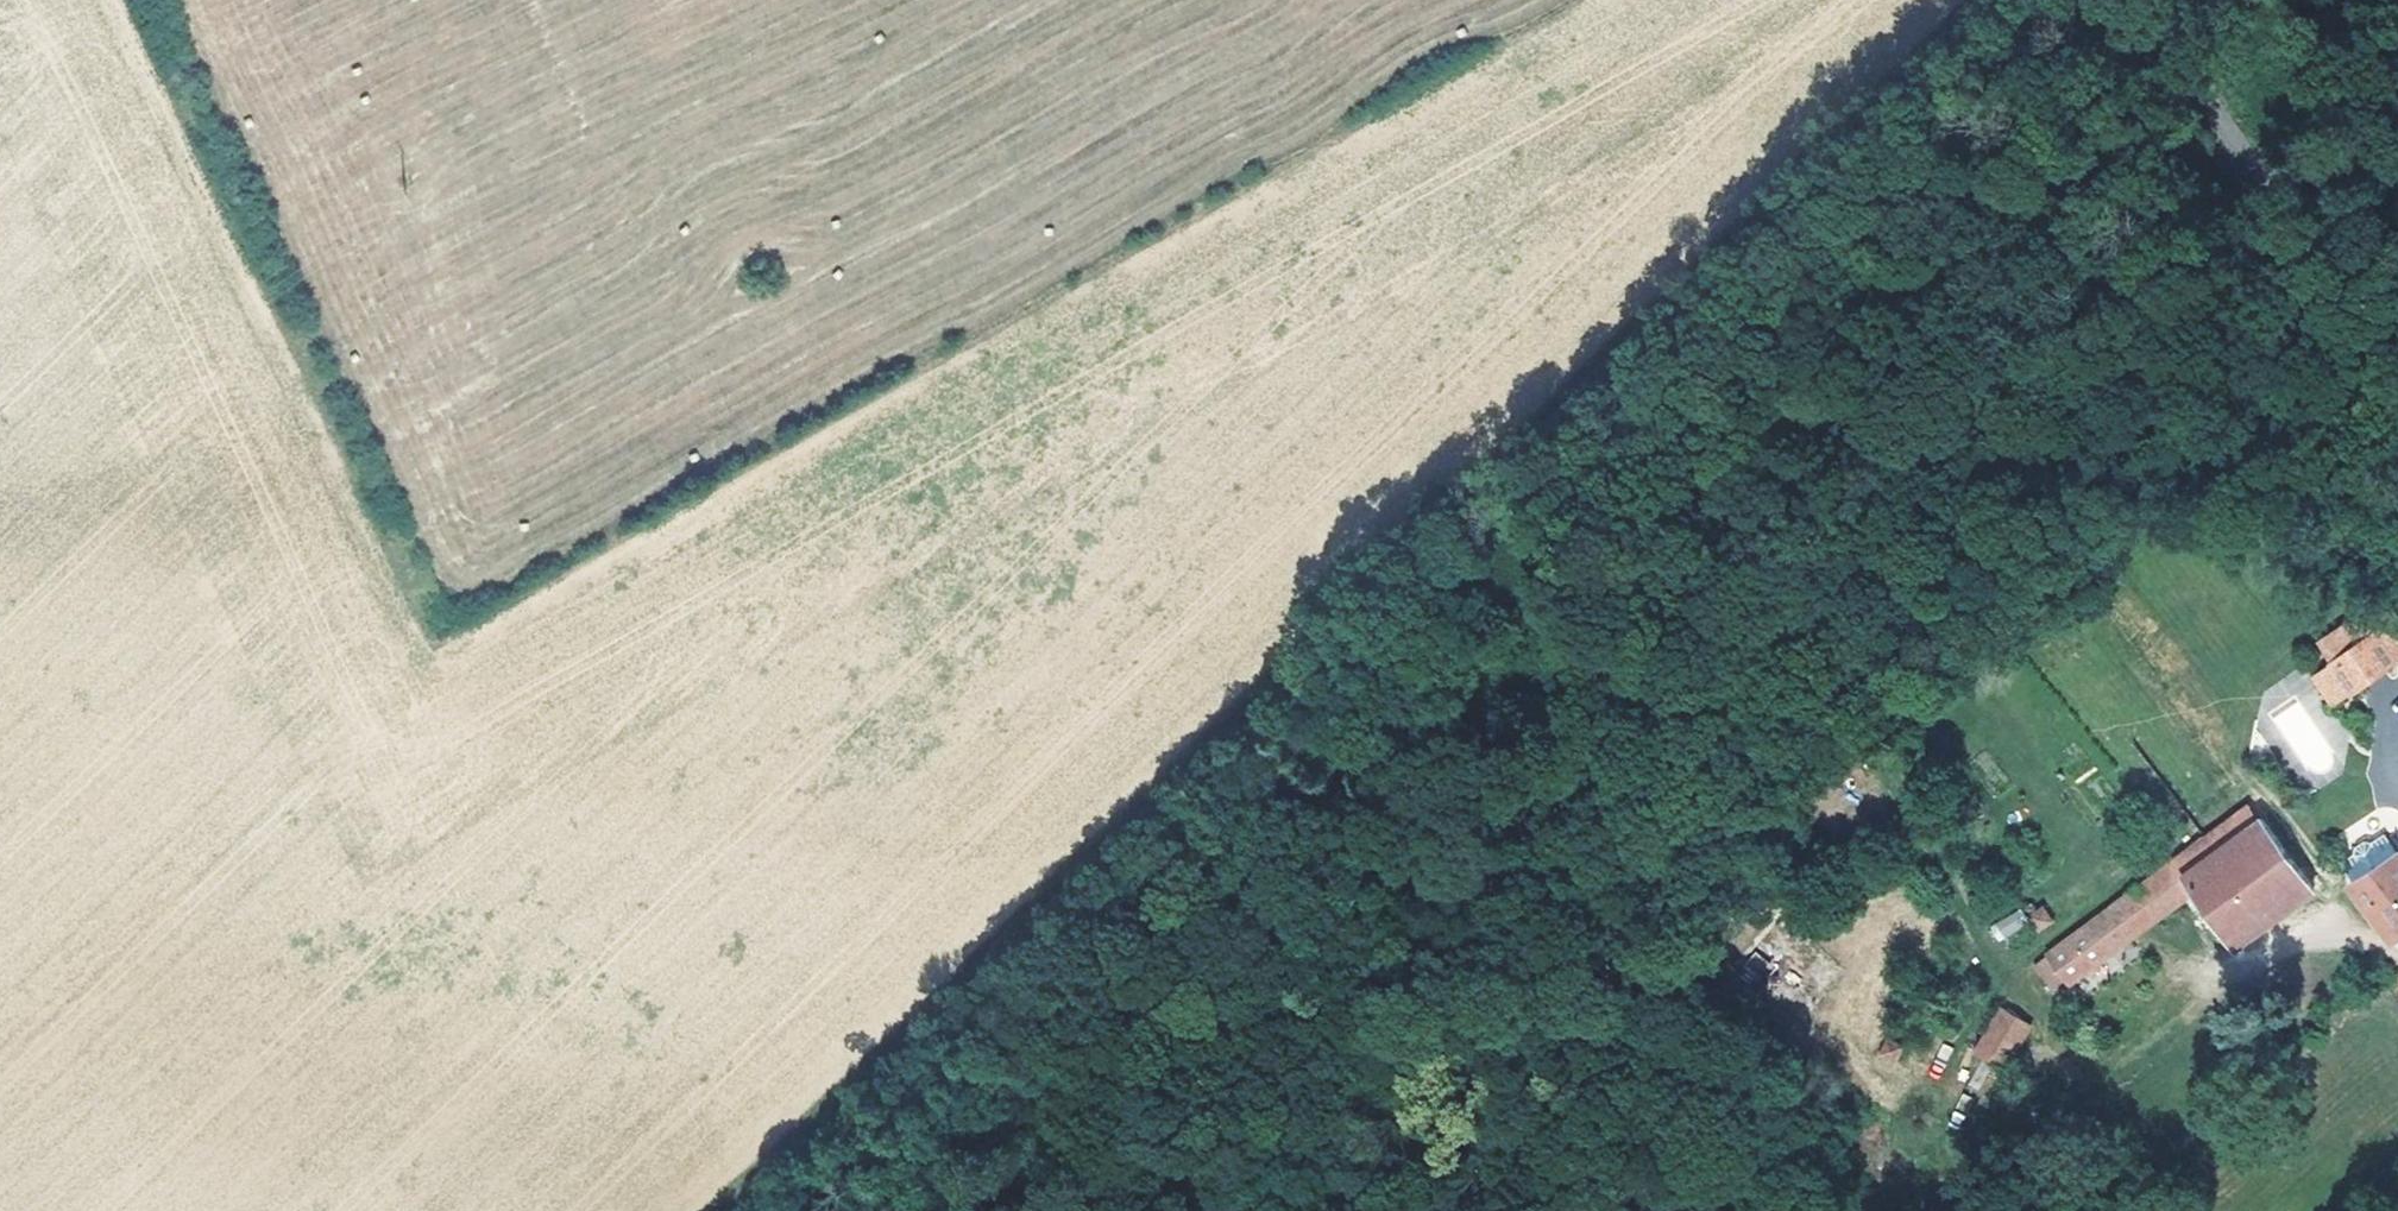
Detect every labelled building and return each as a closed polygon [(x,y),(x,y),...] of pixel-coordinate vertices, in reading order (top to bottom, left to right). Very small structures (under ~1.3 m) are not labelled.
[(2341,594),(2297,625),(2318,654),(2362,623),(2341,594)] [(2283,735),(2308,724),(2298,702),(2273,713),(2283,735)] [(2157,842),(2170,859),(2244,801),(2233,786),(2157,842)] [(2244,801),(2170,859),(2180,872),(2224,929),(2294,873),(2244,801)] [(2377,916),(2397,901),(2397,848),(2373,813),(2358,823),(2351,822),(2342,828),(2341,836),(2329,845),(2377,916)] [(2144,899),(2180,872),(2170,859),(2157,842),(2121,869),(2144,899)] [(2144,899),(2121,869),(2030,937),(2053,969),(2144,899)] [(2012,899),(2023,914),(2039,903),(2027,888),(2012,899)] [(1994,938),(2026,930),(2021,914),(1989,922),(1994,938)] [(1737,968),(1752,985),(1771,968),(1756,951),(1737,968)] [(2008,1068),(2036,1021),(2001,1001),(1974,1048),(2008,1068)] [(1872,1022),(1865,1036),(1881,1043),(1887,1029),(1872,1022)]
